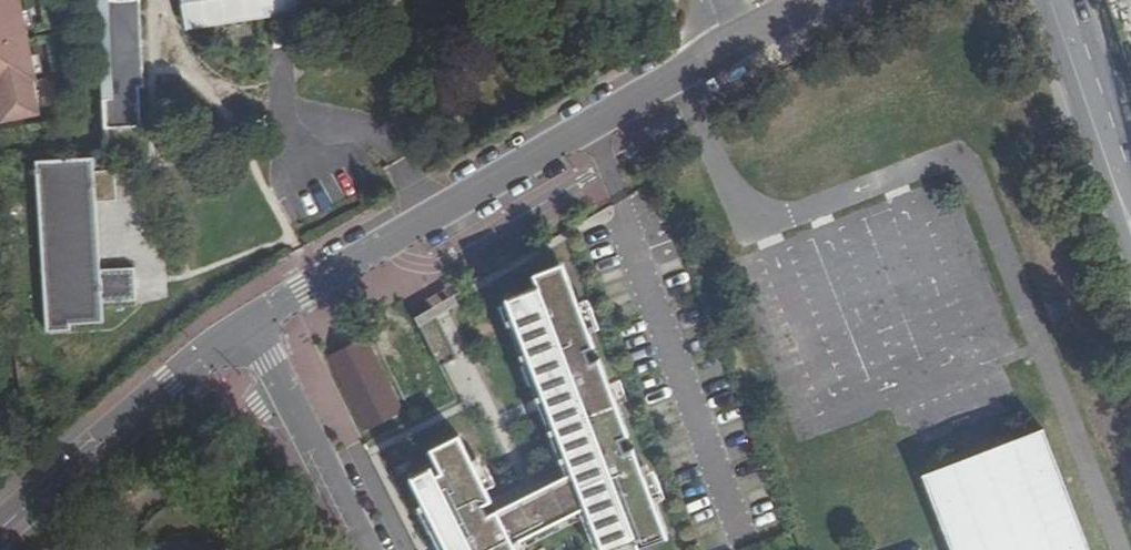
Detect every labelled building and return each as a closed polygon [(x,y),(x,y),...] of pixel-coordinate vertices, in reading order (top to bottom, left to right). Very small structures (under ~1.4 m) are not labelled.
[(43,112),(37,79),(41,78),(40,73),(36,53),(31,27),(28,8),(26,0),(0,0),(0,120),(43,112)] [(106,86),(106,96),(108,128),(145,125),(142,87),(146,87),(142,0),(131,0),(129,0),(108,0),(113,85),(106,86)] [(347,0),(187,0),(190,25),(269,12),(276,11),(306,7),(316,5),(326,3),(347,0)] [(36,6),(28,8),(31,27),(39,25),(36,6)] [(44,52),(36,53),(40,73),(48,71),(44,52)] [(96,157),(41,159),(50,329),(106,327),(104,301),(140,299),(138,266),(103,268),(99,200),(119,198),(117,170),(109,170),(109,153),(96,154),(96,157)] [(562,265),(532,276),(537,288),(505,300),(513,321),(570,463),(572,462),(576,471),(567,475),(494,512),(489,502),(492,501),(485,489),(471,462),(458,436),(430,450),(441,472),(435,476),(430,466),(410,477),(424,504),(446,548),(449,546),(451,549),(517,549),(514,544),(587,508),(604,549),(643,549),(641,546),(668,533),(656,504),(645,475),(634,448),(632,449),(627,438),(630,437),(599,359),(597,360),(593,349),(594,348),(587,330),(576,301),(562,265)] [(460,302),(456,294),(433,306),(438,315),(460,302)] [(582,298),(576,301),(587,330),(594,327),(582,298)] [(433,306),(416,316),(440,365),(458,356),(438,315),(433,306)] [(570,463),(513,321),(507,323),(564,467),(567,475),(576,471),(572,462),(570,463)] [(400,414),(363,338),(326,356),(363,432),(400,414)] [(460,358),(443,368),(467,407),(484,396),(460,358)] [(1041,428),(922,473),(951,549),(1087,549),(1041,428)] [(478,459),(471,462),(485,489),(492,486),(478,459)] [(652,472),(645,475),(656,504),(663,501),(652,472)] [(424,504),(417,507),(438,549),(451,549),(449,546),(446,548),(424,504)]
